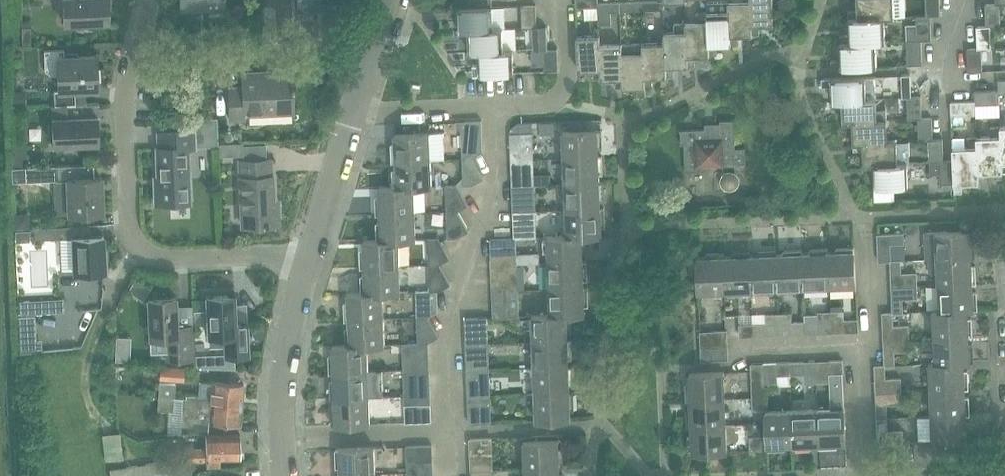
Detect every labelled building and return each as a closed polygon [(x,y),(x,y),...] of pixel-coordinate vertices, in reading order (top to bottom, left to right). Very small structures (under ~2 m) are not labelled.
[(65,24),(110,22),(110,21),(108,21),(107,0),(63,0),(65,24)] [(181,10),(224,9),(224,0),(180,0),(181,10)] [(298,10),(341,8),(341,0),(297,0),(298,10)] [(664,0),(642,1),(642,10),(664,8),(664,4),(664,0)] [(752,1),(753,35),(760,35),(760,25),(774,24),(774,0),(754,0),(754,1),(752,1)] [(849,19),(895,17),(894,0),(858,0),(858,11),(849,11),(849,19)] [(927,16),(931,16),(931,17),(941,16),(940,0),(926,0),(927,16)] [(642,1),(620,2),(620,11),(642,10),(642,1)] [(707,12),(708,21),(709,21),(710,56),(717,56),(717,46),(731,45),(730,12),(729,12),(728,2),(728,1),(707,2),(708,12),(707,12)] [(752,1),(728,2),(729,12),(730,12),(731,45),(738,45),(738,35),(753,35),(752,1)] [(599,6),(598,6),(599,24),(612,23),(611,11),(620,11),(620,2),(599,3),(598,3),(599,6)] [(986,4),(987,26),(991,26),(1000,25),(999,4),(995,4),(986,4)] [(537,6),(522,6),(522,29),(533,29),(533,28),(537,28),(537,6)] [(459,16),(460,32),(494,31),(494,30),(493,7),(468,8),(449,8),(450,16),(459,16)] [(918,16),(919,40),(922,40),(922,41),(932,41),(931,17),(931,16),(927,16),(918,16)] [(840,36),(840,44),(876,42),(886,42),(885,18),(849,19),(849,35),(840,36)] [(686,23),(686,32),(688,32),(689,66),(696,66),(695,56),(710,56),(709,21),(708,21),(686,23)] [(665,32),(666,42),(667,42),(667,76),(674,76),(674,66),(689,66),(688,32),(686,32),(686,23),(675,23),(675,32),(665,32)] [(977,26),(978,48),(982,48),(991,47),(991,26),(987,26),(977,26)] [(22,28),(23,44),(32,44),(31,28),(22,28)] [(547,28),(537,28),(533,28),(533,29),(534,51),(543,50),(548,50),(548,49),(547,28)] [(494,31),(460,32),(460,38),(469,38),(470,53),(504,52),(504,51),(503,30),(494,30),(494,31)] [(594,79),(601,79),(600,44),(601,44),(601,35),(577,36),(579,70),(594,70),(594,79)] [(919,40),(907,41),(908,65),(923,65),(922,41),(922,40),(919,40)] [(643,43),(643,53),(644,53),(645,87),(646,87),(653,87),(652,77),(667,76),(667,42),(666,42),(643,43)] [(876,42),(840,44),(841,60),(831,60),(831,68),(877,66),(876,42)] [(616,88),(623,88),(622,53),(623,53),(623,43),(601,44),(600,44),(601,79),(616,79),(616,88)] [(622,53),(623,88),(638,87),(638,97),(646,96),(646,87),(645,87),(644,53),(643,53),(643,43),(623,43),(623,53),(622,53)] [(982,48),(978,48),(968,48),(969,72),(983,71),(982,48)] [(543,50),(544,72),(559,71),(558,49),(548,49),(548,50),(543,50)] [(53,90),(54,105),(86,104),(85,90),(97,89),(96,55),(64,56),(64,50),(44,50),(45,70),(50,75),(58,75),(58,90),(53,90)] [(504,52),(470,53),(470,59),(480,59),(480,74),(514,73),(514,51),(504,51),(504,52)] [(228,88),(229,108),(230,118),(245,117),(245,114),(294,111),(292,75),(258,77),(258,73),(242,73),(242,88),(228,88)] [(903,97),(908,97),(912,97),(911,75),(902,76),(903,97)] [(832,86),(833,100),(876,98),(875,77),(822,78),(823,87),(832,86)] [(975,91),(975,101),(976,106),(1000,105),(999,95),(999,90),(975,91)] [(909,119),(919,119),(919,118),(922,118),(922,96),(912,97),(908,97),(909,119)] [(194,99),(194,110),(206,110),(206,98),(194,99)] [(843,108),(843,121),(887,120),(887,110),(878,110),(877,98),(876,98),(833,100),(833,108),(843,108)] [(975,101),(951,102),(952,116),(977,115),(976,106),(975,101)] [(86,104),(54,105),(51,105),(53,143),(96,141),(95,117),(99,117),(98,104),(86,104)] [(919,141),(930,140),(933,140),(933,139),(932,118),(922,118),(919,118),(919,119),(919,141)] [(724,128),(687,129),(681,129),(681,145),(685,145),(686,172),(703,171),(703,165),(746,164),(746,148),(736,149),(735,120),(724,120),(724,128)] [(853,129),(853,142),(888,141),(887,120),(843,121),(843,130),(853,129)] [(462,132),(463,158),(472,158),(483,151),(482,121),(465,121),(466,131),(462,132)] [(601,130),(563,132),(564,158),(599,157),(599,156),(599,148),(602,148),(601,130)] [(188,148),(194,147),(194,132),(158,134),(158,148),(157,148),(158,185),(155,186),(155,203),(190,202),(188,148)] [(396,161),(431,159),(430,133),(395,134),(395,143),(392,143),(393,161),(396,161)] [(511,134),(511,147),(524,146),(523,133),(511,134)] [(978,137),(978,146),(980,182),(987,182),(986,172),(1003,172),(1001,136),(978,137)] [(933,140),(930,140),(931,150),(931,162),(940,161),(944,161),(943,139),(933,139),(933,140)] [(864,151),(864,164),(908,162),(908,155),(898,156),(897,141),(888,141),(853,142),(854,151),(864,151)] [(954,160),(954,183),(955,193),(963,193),(962,183),(980,182),(978,146),(953,148),(954,160)] [(564,158),(565,184),(600,183),(600,182),(600,174),(603,174),(603,156),(599,156),(599,157),(564,158)] [(472,158),(463,158),(464,185),(473,184),(484,178),(472,158)] [(393,169),(394,187),(394,188),(414,187),(432,187),(431,159),(396,161),(397,169),(393,169)] [(270,160),(243,160),(241,161),(243,226),(278,225),(277,208),(273,208),(272,176),(270,176),(270,160)] [(941,184),(954,183),(954,160),(944,161),(940,161),(931,162),(932,174),(941,173),(941,184)] [(908,162),(864,164),(864,172),(874,172),(874,187),(909,186),(908,162)] [(93,164),(73,165),(56,166),(56,180),(66,179),(68,214),(103,213),(101,177),(93,177),(93,164)] [(528,175),(520,180),(527,191),(535,186),(534,175),(528,175)] [(527,191),(520,180),(513,185),(513,196),(520,196),(527,191)] [(600,183),(565,184),(566,210),(601,209),(601,208),(601,200),(604,200),(604,182),(600,182),(600,183)] [(447,185),(448,212),(457,211),(467,206),(456,185),(447,185)] [(381,214),(381,215),(415,213),(414,187),(394,188),(394,187),(379,188),(380,196),(376,196),(377,214),(381,214)] [(566,210),(567,236),(567,237),(586,236),(603,235),(602,233),(602,226),(605,226),(605,208),(601,208),(601,209),(566,210)] [(457,211),(448,212),(449,237),(458,237),(469,231),(457,211)] [(377,222),(378,240),(378,241),(398,240),(398,241),(416,240),(415,213),(381,215),(381,222),(377,222)] [(58,227),(30,228),(31,240),(60,238),(62,272),(74,271),(74,272),(85,271),(105,271),(104,236),(88,237),(87,225),(67,226),(58,227)] [(523,226),(524,239),(536,238),(536,226),(523,226)] [(971,240),(971,231),(924,233),(926,259),(972,257),(975,257),(974,240),(971,240)] [(879,262),(891,261),(891,247),(904,246),(904,233),(878,235),(879,262)] [(583,253),(587,253),(586,237),(587,237),(586,236),(567,237),(567,236),(547,237),(548,263),(583,262),(583,261),(583,253)] [(429,238),(430,265),(439,264),(450,259),(438,238),(429,238)] [(491,239),(491,256),(517,256),(516,238),(491,239)] [(365,266),(365,267),(399,266),(398,241),(398,240),(378,241),(378,240),(364,240),(365,248),(361,249),(362,267),(365,266)] [(837,252),(829,252),(831,287),(856,286),(855,247),(837,248),(837,252)] [(811,253),(803,253),(804,288),(831,287),(829,252),(829,248),(811,249),(811,253)] [(785,254),(777,254),(778,289),(804,288),(803,253),(803,250),(785,250),(785,254)] [(759,255),(751,255),(752,290),(778,289),(777,254),(777,251),(759,252),(759,255)] [(733,256),(725,257),(726,291),(752,290),(751,255),(751,252),(733,253),(733,256)] [(726,291),(725,257),(725,253),(707,254),(707,257),(697,258),(699,292),(726,291)] [(517,256),(491,256),(492,273),(518,272),(517,256)] [(972,266),(972,257),(926,259),(926,260),(930,259),(930,272),(938,272),(938,285),(973,283),(976,283),(976,266),(972,266)] [(548,263),(549,289),(584,288),(584,287),(584,279),(588,279),(587,261),(583,261),(583,262),(548,263)] [(891,261),(892,287),(917,286),(917,274),(901,274),(901,261),(891,261)] [(439,264),(430,265),(430,291),(437,291),(440,290),(450,285),(439,264)] [(362,275),(363,293),(363,294),(383,293),(383,295),(400,294),(399,266),(365,267),(366,275),(362,275)] [(974,292),(973,283),(938,285),(939,311),(969,310),(978,310),(977,292),(974,292)] [(892,287),(893,313),(903,312),(903,300),(918,299),(917,286),(892,287)] [(550,316),(571,315),(586,314),(586,312),(585,312),(585,305),(589,305),(588,287),(584,287),(584,288),(549,289),(550,316)] [(416,292),(417,319),(428,318),(438,311),(437,291),(430,291),(416,292)] [(349,319),(349,321),(384,320),(383,295),(383,293),(363,294),(363,293),(348,293),(348,301),(345,301),(345,319),(349,319)] [(206,296),(207,316),(208,336),(224,336),(225,358),(249,357),(247,324),(235,324),(234,295),(206,296)] [(63,298),(21,301),(22,314),(63,311),(63,298)] [(148,299),(149,319),(149,337),(165,337),(166,359),(194,358),(193,327),(177,328),(176,298),(148,299)] [(493,300),(493,318),(519,317),(518,300),(493,300)] [(939,311),(933,311),(934,337),(969,336),(973,336),(972,318),(969,318),(969,310),(939,311)] [(883,313),(884,340),(909,339),(909,326),(894,327),(893,313),(883,313)] [(571,315),(550,316),(532,316),(533,342),(568,341),(568,340),(568,332),(571,332),(571,316),(571,315)] [(34,316),(17,317),(19,340),(36,339),(34,316)] [(417,319),(418,344),(429,343),(429,342),(439,337),(428,318),(417,319)] [(465,318),(466,331),(488,331),(488,318),(465,318)] [(844,320),(845,332),(859,332),(858,319),(844,320)] [(346,327),(346,345),(347,346),(368,345),(368,346),(385,345),(384,320),(349,321),(349,327),(346,327)] [(819,321),(806,322),(806,334),(819,333),(819,321)] [(806,334),(806,322),(792,322),(793,334),(806,334)] [(767,323),(753,324),(754,336),(767,335),(767,323)] [(754,336),(753,324),(740,325),(740,337),(754,336)] [(701,332),(701,350),(728,350),(727,331),(701,332)] [(970,345),(969,336),(934,337),(936,363),(965,362),(974,362),(973,345),(970,345)] [(884,340),(885,365),(896,365),(895,352),(910,351),(909,339),(884,340)] [(568,341),(533,342),(534,368),(569,367),(569,366),(569,358),(572,358),(572,340),(568,340),(568,341)] [(402,344),(404,375),(430,374),(429,343),(418,344),(402,344)] [(334,373),(369,371),(368,346),(368,345),(347,346),(346,345),(333,346),(333,355),(330,355),(331,373),(334,373)] [(728,350),(701,350),(702,362),(728,361),(728,350)] [(467,357),(467,371),(489,370),(489,357),(467,357)] [(843,360),(829,361),(830,373),(843,372),(843,360)] [(791,374),(790,362),(777,363),(778,375),(791,374)] [(804,362),(790,362),(791,374),(804,374),(804,362)] [(936,363),(929,363),(931,390),(966,389),(968,388),(968,371),(965,371),(965,362),(936,363)] [(752,364),(753,398),(766,398),(764,363),(752,364)] [(875,366),(876,392),(902,391),(901,378),(886,379),(885,365),(875,366)] [(569,367),(534,368),(535,394),(570,393),(570,392),(570,384),(573,384),(573,366),(569,366),(569,367)] [(184,368),(160,367),(160,378),(184,380),(184,368)] [(467,371),(468,383),(490,382),(489,370),(467,371)] [(335,399),(370,398),(369,371),(334,373),(335,381),(331,381),(332,399),(335,399)] [(690,381),(686,381),(687,399),(691,399),(691,402),(726,400),(725,372),(689,374),(690,381)] [(404,375),(405,389),(430,388),(430,374),(404,375)] [(176,383),(159,382),(158,396),(175,397),(176,383)] [(199,382),(198,396),(199,396),(199,399),(227,401),(227,402),(242,403),(243,385),(199,382)] [(490,382),(468,383),(468,396),(490,395),(490,382)] [(405,389),(405,406),(431,405),(430,388),(405,389)] [(966,397),(966,389),(931,390),(932,416),(967,414),(969,414),(969,397),(966,397)] [(876,392),(878,418),(887,417),(887,404),(902,403),(902,391),(876,392)] [(570,393),(535,394),(537,421),(572,419),(572,417),(571,417),(571,410),(574,410),(574,392),(570,392),(570,393)] [(186,398),(175,397),(158,396),(157,411),(173,412),(174,406),(182,406),(181,426),(181,433),(193,432),(205,435),(209,435),(209,423),(241,425),(242,403),(227,402),(227,401),(199,399),(199,396),(198,396),(194,396),(186,395),(186,398)] [(370,398),(335,399),(336,407),(333,407),(334,425),(371,424),(370,398)] [(766,398),(753,398),(754,411),(767,410),(766,398)] [(691,408),(687,408),(688,426),(692,426),(692,427),(727,426),(726,400),(691,402),(691,408)] [(431,405),(405,406),(406,422),(431,421),(431,405)] [(491,408),(469,409),(469,423),(491,423),(491,408)] [(847,443),(845,408),(818,409),(820,444),(820,448),(838,447),(838,443),(847,443)] [(820,444),(818,409),(792,410),(793,445),(794,449),(812,448),(811,444),(820,444)] [(793,445),(792,410),(766,412),(766,426),(767,450),(785,449),(785,446),(793,445)] [(967,423),(967,414),(932,416),(933,442),(971,441),(970,423),(967,423)] [(887,417),(878,418),(879,445),(904,443),(903,431),(888,431),(887,417)] [(727,426),(692,427),(692,435),(689,435),(689,453),(728,451),(727,426)] [(209,435),(205,435),(205,448),(187,448),(188,461),(206,460),(206,466),(220,466),(220,459),(240,459),(240,434),(209,435)] [(750,437),(750,451),(763,450),(762,436),(750,437)] [(492,438),(470,439),(471,463),(493,462),(492,438)] [(560,449),(559,440),(524,441),(525,461),(525,468),(560,467),(563,467),(563,449),(560,449)] [(407,446),(408,463),(433,462),(432,445),(407,446)] [(341,474),(341,475),(376,474),(375,447),(337,448),(338,466),(341,466),(341,474)] [(111,469),(112,475),(193,475),(190,461),(166,464),(165,461),(111,469)] [(408,463),(408,475),(433,475),(433,462),(408,463)] [(560,467),(525,468),(525,475),(564,475),(561,475),(560,467)]
